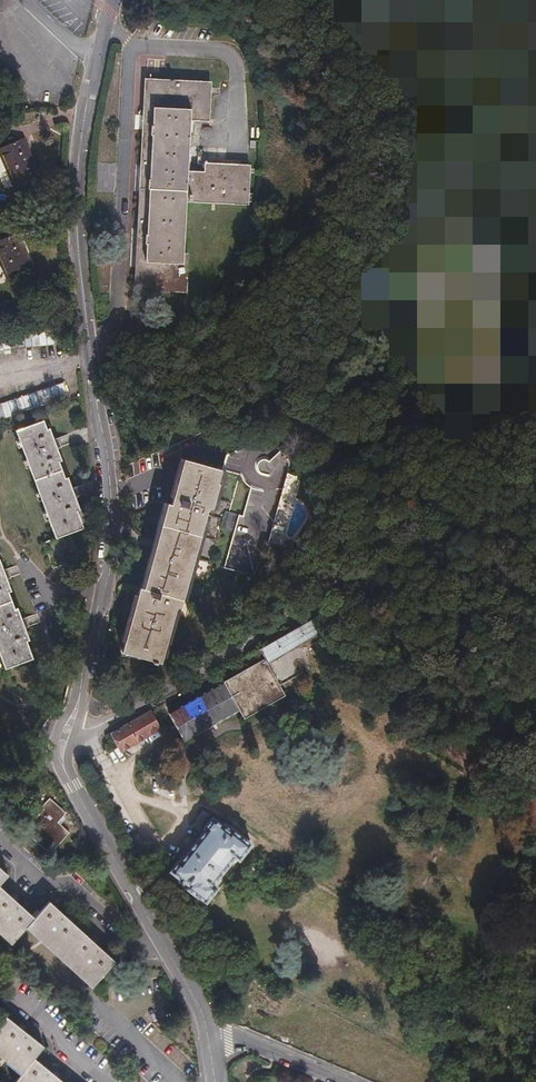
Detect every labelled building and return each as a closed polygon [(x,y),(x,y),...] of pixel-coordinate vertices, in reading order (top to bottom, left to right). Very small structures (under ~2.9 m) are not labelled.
[(180,251),(185,199),(246,203),(249,168),(206,165),(206,169),(187,168),(192,115),(208,116),(209,109),(211,81),(151,76),(147,121),(142,172),(137,237),(132,285),(182,290),(185,251),(180,251)] [(16,187),(42,177),(27,141),(9,148),(6,141),(0,144),(0,152),(2,151),(16,187)] [(38,279),(21,234),(0,242),(0,261),(8,281),(20,276),(24,284),(38,279)] [(60,331),(0,338),(0,353),(62,346),(60,331)] [(68,398),(63,383),(0,405),(0,420),(68,398)] [(58,449),(55,441),(50,429),(47,430),(44,421),(16,431),(54,539),(43,543),(53,569),(78,560),(69,533),(83,528),(77,511),(80,510),(75,498),(72,489),(68,478),(65,479),(59,462),(62,461),(58,449)] [(257,441),(234,443),(226,472),(221,471),(212,497),(230,503),(221,530),(232,538),(221,569),(260,580),(268,542),(283,544),(297,476),(285,474),(288,464),(285,452),(273,444),(257,441)] [(182,596),(183,587),(185,579),(193,550),(197,535),(206,500),(210,502),(212,497),(221,471),(184,461),(171,506),(168,505),(142,592),(140,591),(121,655),(160,666),(178,602),(180,603),(182,596)] [(424,516),(422,523),(429,524),(431,516),(424,516)] [(22,620),(18,608),(14,610),(8,592),(11,591),(7,579),(3,571),(0,561),(0,655),(5,669),(33,659),(27,641),(29,640),(25,629),(22,620)] [(313,617),(258,646),(266,662),(321,632),(313,617)] [(215,671),(196,682),(201,691),(220,680),(215,671)] [(185,689),(112,731),(123,747),(185,712),(195,727),(204,721),(185,689)] [(25,831),(51,856),(71,834),(58,822),(67,813),(50,798),(42,807),(44,810),(25,831)] [(187,849),(170,871),(184,882),(182,884),(206,903),(219,887),(215,883),(233,860),(237,863),(252,844),(228,826),(227,828),(213,817),(194,839),(191,837),(184,846),(187,849)] [(14,940),(29,924),(47,939),(95,983),(116,960),(50,901),(36,916),(1,883),(9,875),(0,867),(0,928),(14,940)] [(35,1057),(45,1045),(7,1015),(0,1024),(0,1050),(2,1051),(25,1070),(16,1081),(66,1081),(35,1057)]
